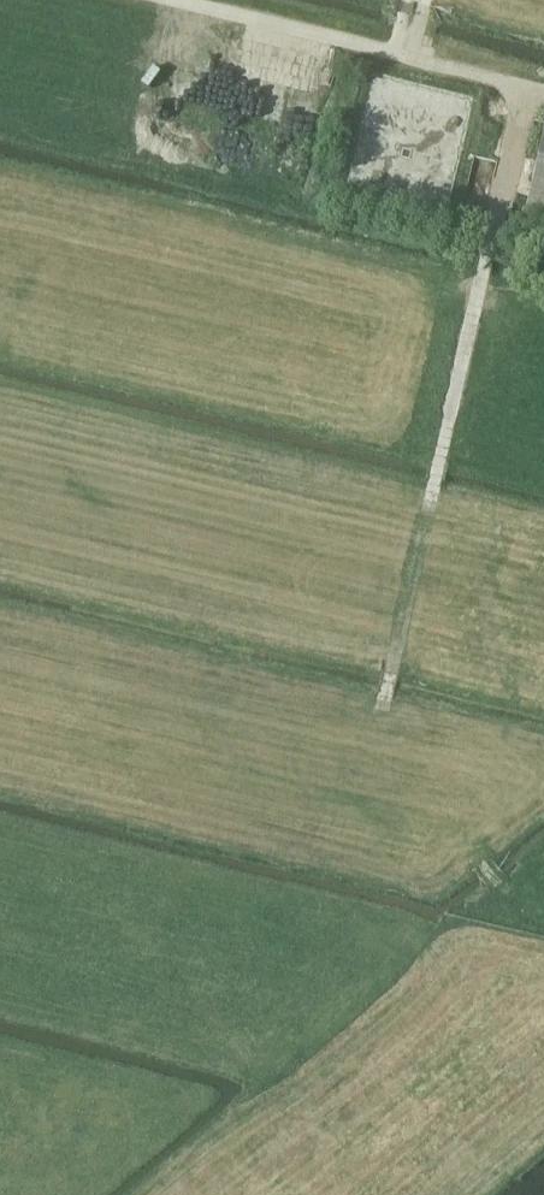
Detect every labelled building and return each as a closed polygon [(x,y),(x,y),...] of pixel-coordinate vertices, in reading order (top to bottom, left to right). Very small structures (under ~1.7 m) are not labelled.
[(524,214),(543,218),(543,125),(524,214)]
